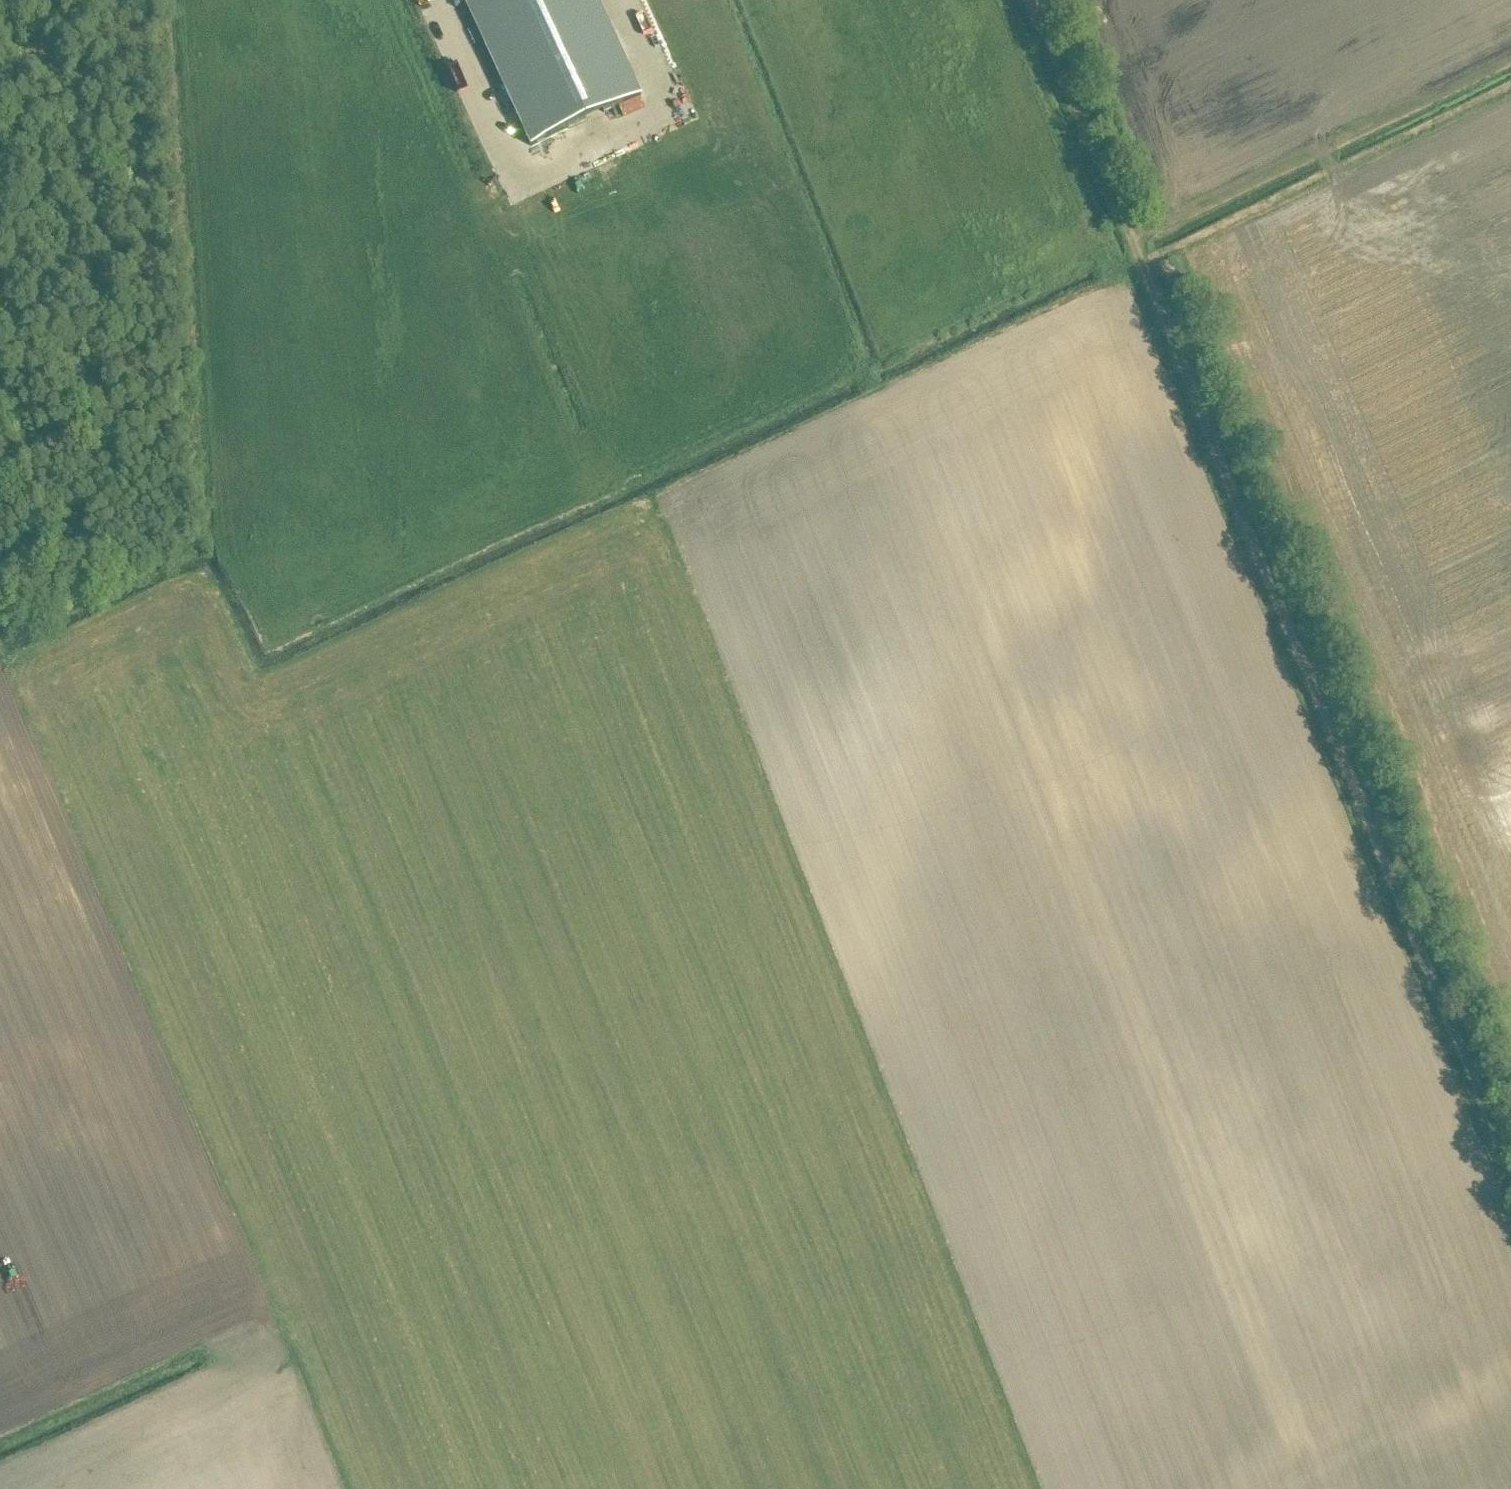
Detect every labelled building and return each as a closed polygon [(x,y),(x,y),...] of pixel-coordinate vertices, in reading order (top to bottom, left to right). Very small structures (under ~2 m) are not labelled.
[(531,148),(642,97),(598,0),(463,0),(531,148)]
